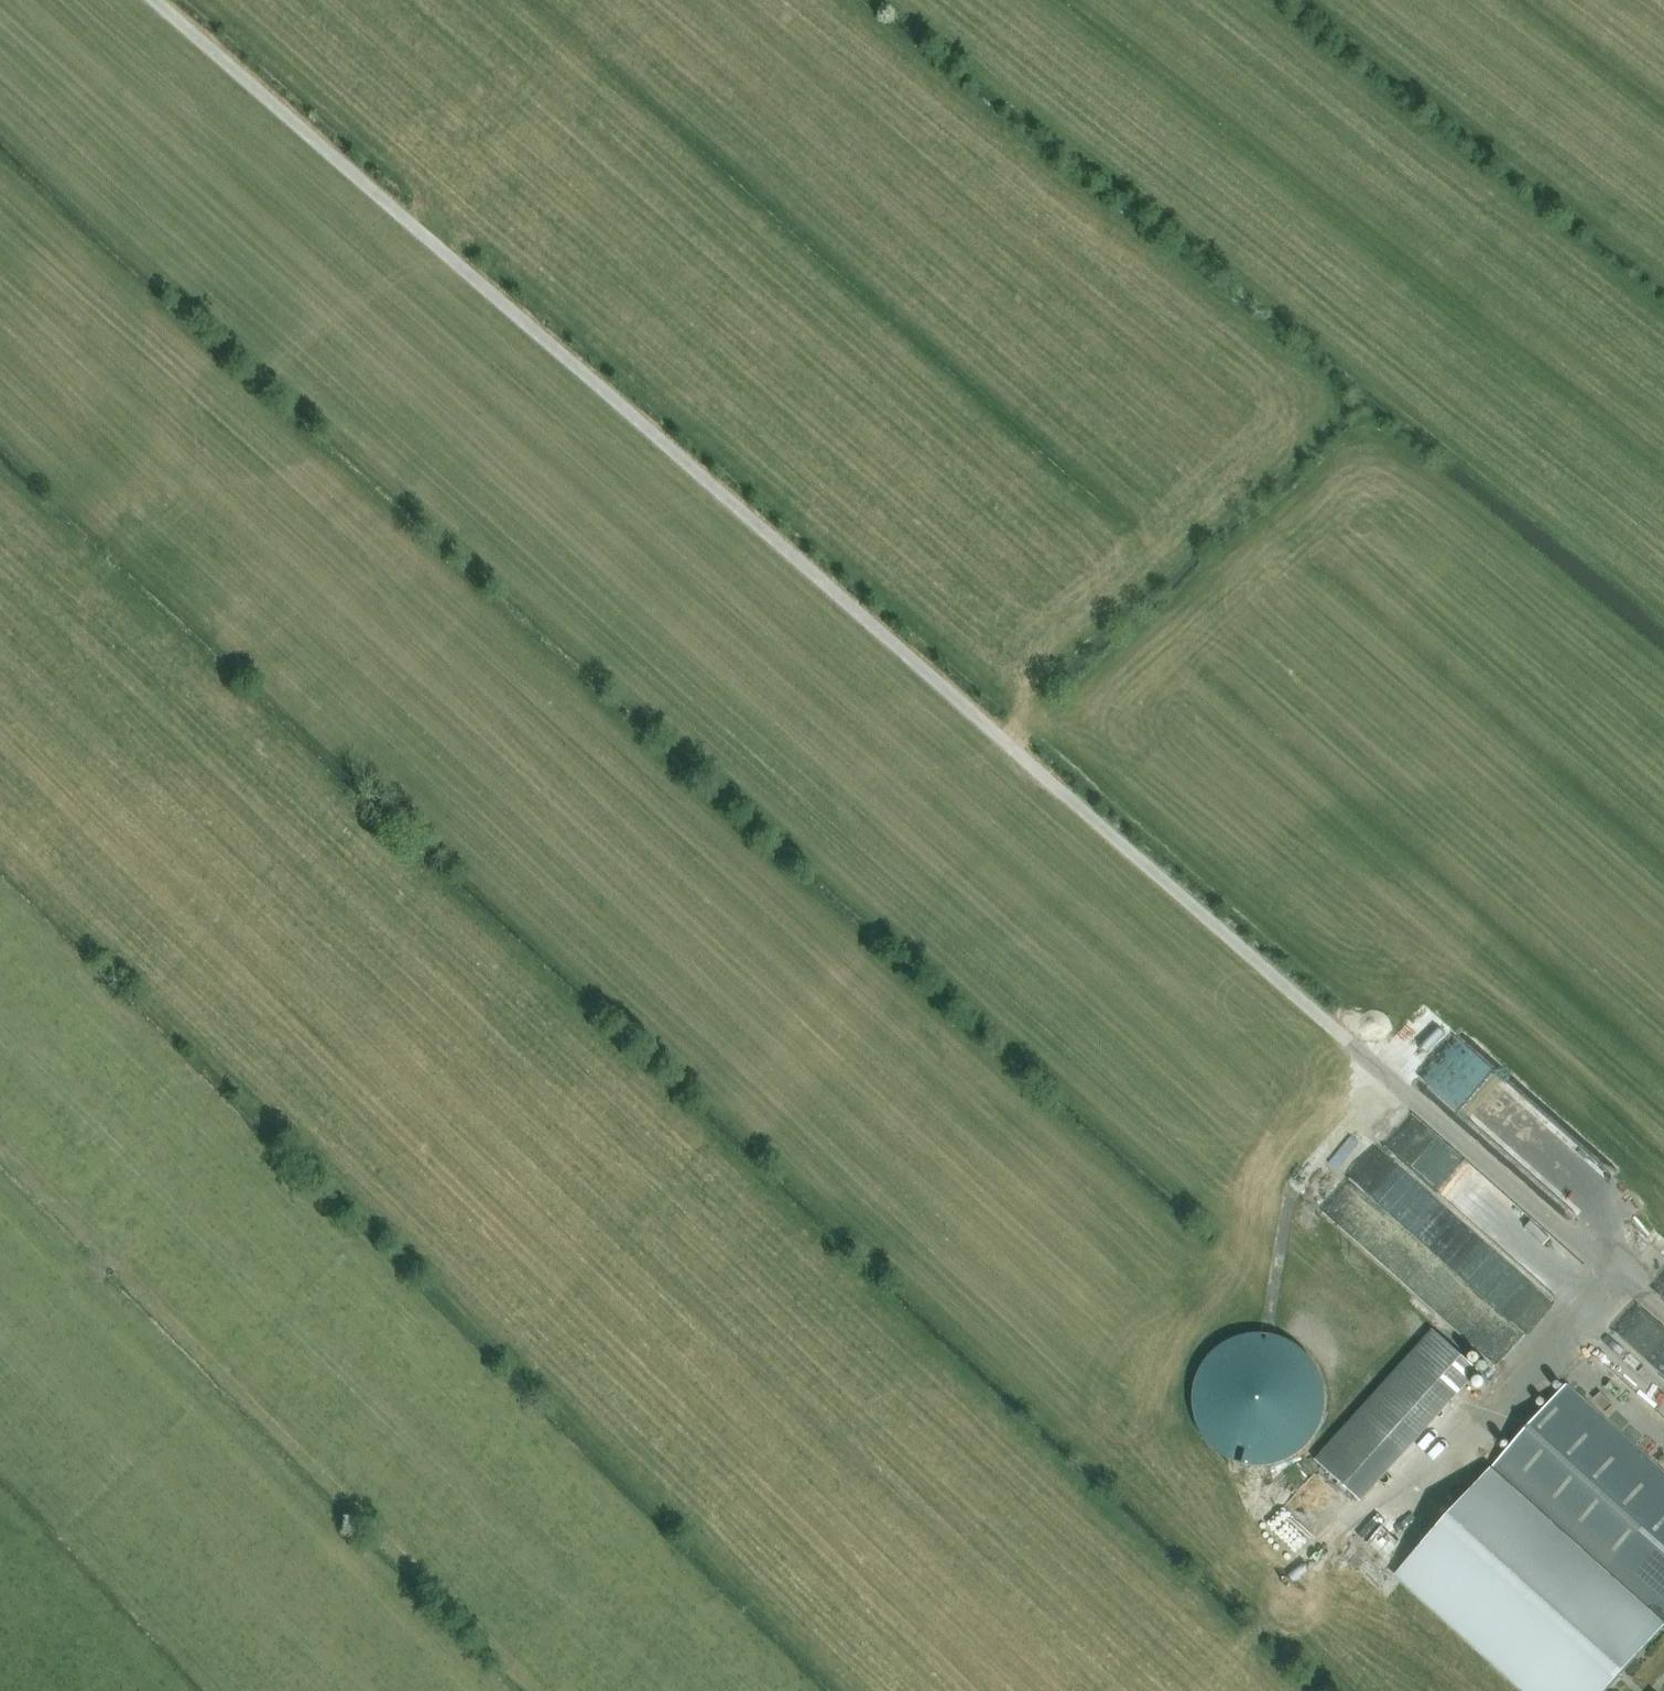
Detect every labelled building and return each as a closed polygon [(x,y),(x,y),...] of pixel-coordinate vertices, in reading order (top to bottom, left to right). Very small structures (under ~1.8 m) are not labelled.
[(1410,1241),(1416,1234),(1364,1187),(1355,1197),(1346,1189),(1329,1208),(1398,1269),(1418,1248),(1410,1241)] [(1644,1303),(1620,1331),(1663,1370),(1663,1321),(1644,1303)] [(1322,1457),(1370,1500),(1488,1368),(1440,1325),(1322,1457)] [(1332,1394),(1312,1342),(1269,1331),(1254,1333),(1237,1340),(1239,1357),(1245,1359),(1250,1372),(1248,1383),(1282,1392),(1259,1401),(1258,1406),(1243,1412),(1231,1409),(1234,1436),(1221,1437),(1227,1451),(1237,1453),(1240,1440),(1260,1445),(1261,1452),(1278,1456),(1290,1451),(1291,1448),(1299,1445),(1306,1447),(1323,1440),(1333,1401),(1332,1394)] [(1637,1451),(1564,1386),(1395,1576),(1524,1690),(1605,1690),(1663,1623),(1663,1476),(1637,1451)]
